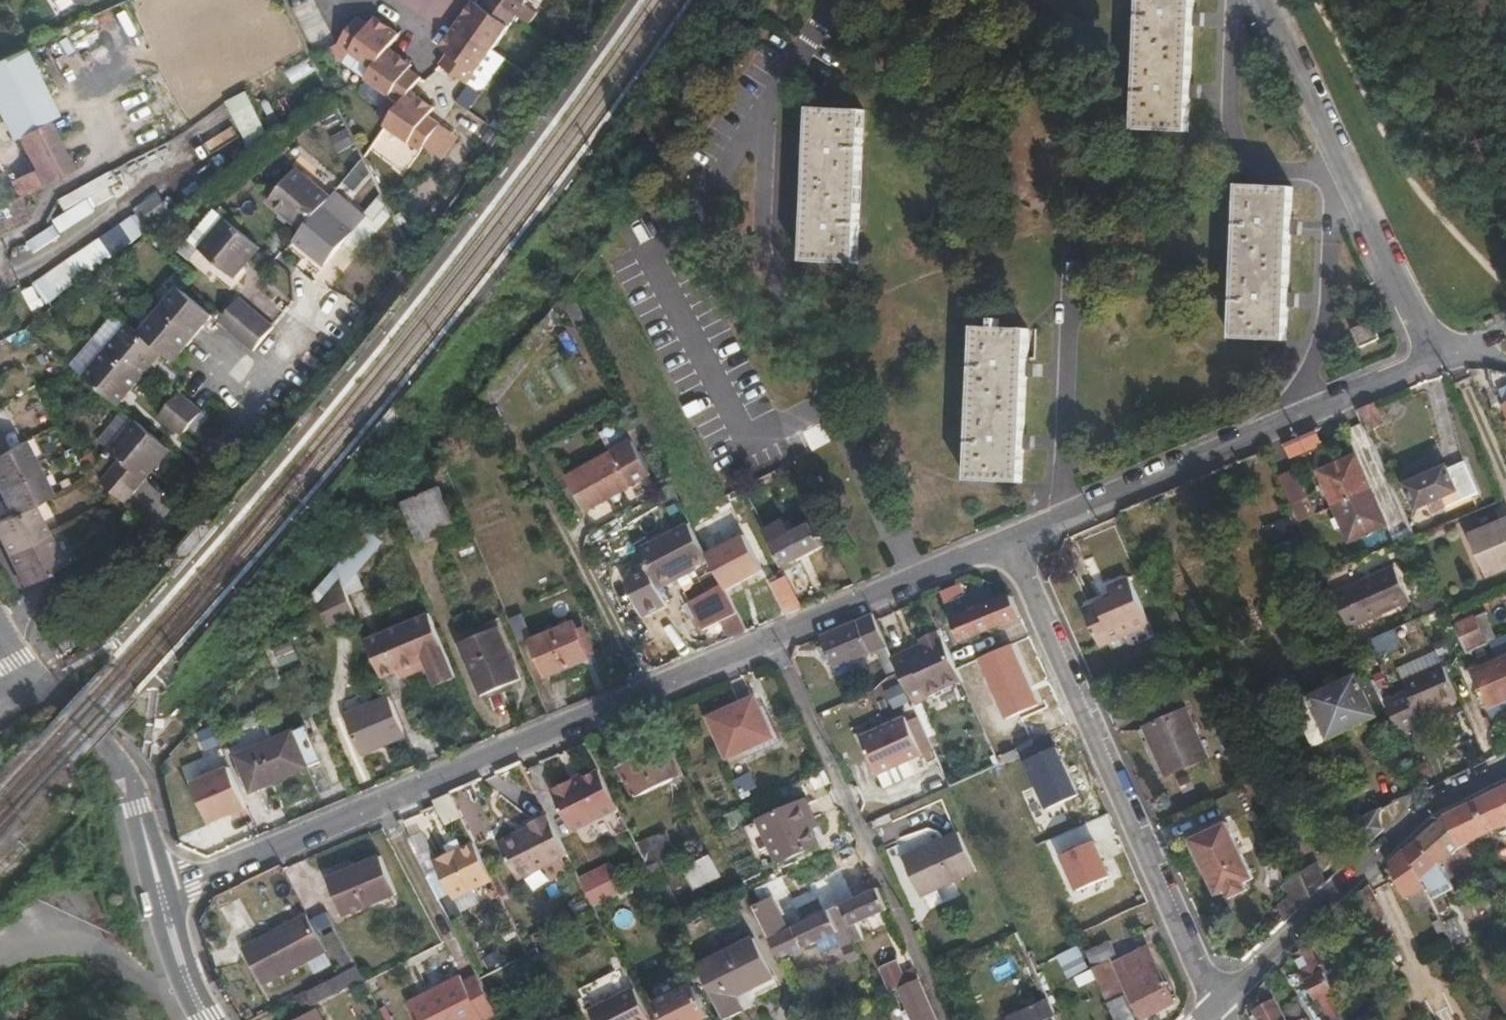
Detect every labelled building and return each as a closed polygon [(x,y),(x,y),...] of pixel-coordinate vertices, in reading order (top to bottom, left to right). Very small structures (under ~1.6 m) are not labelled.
[(493,50),(517,15),(496,0),(485,0),(481,6),(473,0),(462,16),(466,19),(460,27),(493,50)] [(517,15),(528,0),(496,0),(517,15)] [(1135,130),(1189,132),(1195,0),(1141,0),(1135,130)] [(456,24),(460,27),(466,19),(462,16),(456,24)] [(347,51),(373,69),(386,52),(389,48),(396,38),(388,32),(391,28),(375,17),(370,25),(358,17),(338,45),(328,49),(340,61),(347,51)] [(455,35),(460,27),(456,24),(451,32),(455,35)] [(439,65),(468,84),(493,50),(460,27),(455,35),(451,32),(439,47),(448,53),(439,65)] [(399,34),(391,28),(388,32),(396,38),(399,34)] [(57,115),(24,47),(0,58),(0,105),(16,136),(47,120),(57,115)] [(394,57),(397,54),(389,48),(386,52),(394,57)] [(493,50),(468,84),(477,91),(485,89),(506,59),(493,50)] [(411,90),(421,77),(410,69),(413,65),(397,54),(394,57),(386,52),(373,69),(366,80),(389,96),(376,114),(388,122),(408,94),(411,90)] [(419,96),(411,90),(408,94),(416,99),(419,96)] [(388,122),(385,126),(420,151),(423,147),(440,124),(441,123),(429,115),(435,107),(419,96),(416,99),(408,94),(388,122)] [(810,108),(804,261),(858,263),(865,110),(810,108)] [(47,120),(16,136),(32,169),(9,181),(18,197),(0,206),(0,236),(32,219),(21,197),(73,171),(47,120)] [(440,124),(423,147),(442,160),(459,137),(440,124)] [(490,127),(481,140),(489,146),(498,133),(490,127)] [(324,205),(331,196),(297,168),(267,202),(302,231),(324,205)] [(1239,185),(1233,339),(1287,341),(1293,187),(1239,185)] [(333,195),(331,196),(324,205),(352,228),(361,218),(333,195)] [(302,231),(293,240),(324,267),(355,231),(352,228),(324,205),(302,231)] [(235,279),(261,248),(225,218),(224,219),(215,211),(190,241),(200,249),(235,279)] [(350,244),(363,252),(383,220),(370,212),(350,244)] [(35,283),(48,303),(135,245),(122,226),(35,283)] [(191,260),(200,249),(190,241),(180,252),(191,260)] [(214,316),(179,287),(159,310),(195,339),(214,316)] [(591,327),(570,289),(561,300),(577,330),(582,328),(583,330),(591,327)] [(219,321),(230,331),(252,307),(240,297),(219,321)] [(230,331),(242,341),(263,316),(252,307),(230,331)] [(564,317),(553,309),(520,351),(530,358),(564,317)] [(195,339),(159,310),(140,333),(163,352),(175,363),(195,339)] [(254,351),(275,326),(263,316),(242,341),(254,351)] [(975,327),(969,480),(1022,483),(1029,329),(999,328),(1000,319),(994,319),(993,328),(975,327)] [(1372,321),(1354,329),(1362,347),(1381,339),(1372,321)] [(140,333),(128,323),(105,350),(141,379),(163,352),(140,333)] [(141,379),(105,350),(82,376),(119,406),(141,379)] [(191,402),(179,392),(170,404),(159,417),(170,426),(191,402)] [(182,436),(202,411),(191,402),(170,426),(182,436)] [(1376,408),(1374,403),(1360,410),(1360,413),(1360,415),(1376,408)] [(1385,426),(1376,408),(1360,415),(1369,434),(1385,426)] [(120,460),(144,480),(170,449),(136,420),(109,451),(120,460)] [(1315,431),(1283,445),(1288,458),(1291,457),(1321,444),(1315,431)] [(632,441),(565,479),(583,512),(651,474),(632,441)] [(37,468),(24,442),(7,449),(0,453),(0,487),(37,468)] [(1387,525),(1355,456),(1319,472),(1349,541),(1387,525)] [(110,471),(135,492),(144,480),(120,460),(110,471)] [(1421,477),(1405,484),(1417,510),(1430,504),(1434,512),(1477,493),(1464,463),(1450,469),(1449,464),(1432,472),(1429,465),(1418,470),(1421,477)] [(33,503),(51,495),(37,468),(0,487),(0,496),(10,515),(33,503)] [(125,503),(135,492),(110,471),(101,483),(120,499),(125,503)] [(1295,471),(1279,479),(1293,507),(1303,502),(1308,500),(1295,471)] [(440,487),(403,502),(419,543),(457,528),(440,487)] [(1303,502),(1293,507),(1301,525),(1312,520),(1303,502)] [(8,555),(49,535),(33,503),(10,515),(0,520),(0,540),(8,555)] [(784,519),(765,529),(785,568),(825,547),(812,523),(792,533),(784,519)] [(1469,535),(1486,577),(1505,569),(1505,519),(1469,535)] [(379,521),(336,568),(341,580),(345,589),(384,542),(381,539),(389,530),(379,521)] [(657,587),(695,567),(709,560),(689,523),(638,550),(657,587)] [(8,555),(23,587),(65,566),(49,535),(8,555)] [(1348,587),(1355,602),(1365,623),(1411,601),(1395,566),(1348,587)] [(697,571),(695,567),(657,587),(659,591),(697,571)] [(336,568),(311,597),(319,604),(341,580),(336,568)] [(786,576),(771,584),(787,615),(802,608),(786,576)] [(1098,602),(1084,608),(1086,614),(1100,647),(1145,628),(1149,626),(1128,576),(1108,585),(1113,596),(1098,602)] [(341,580),(319,604),(330,629),(357,617),(345,589),(341,580)] [(958,585),(941,592),(946,605),(958,599),(967,596),(966,594),(964,591),(961,583),(958,585)] [(729,638),(747,630),(723,584),(705,593),(718,616),(729,638)] [(1334,593),(1341,609),(1355,602),(1348,587),(1334,593)] [(718,616),(705,593),(693,598),(705,623),(718,616)] [(961,641),(1022,617),(1013,596),(953,620),(961,641)] [(1462,620),(1459,611),(1452,615),(1456,622),(1462,620)] [(1486,612),(1475,617),(1487,643),(1488,643),(1497,638),(1486,612)] [(436,686),(457,677),(430,614),(367,640),(386,686),(428,668),(436,686)] [(889,647),(873,615),(822,637),(827,649),(835,670),(879,651),(889,647)] [(1474,615),(1462,620),(1456,622),(1469,652),(1487,643),(1475,617),(1474,615)] [(575,622),(530,640),(546,678),(591,659),(588,655),(595,652),(584,627),(578,630),(575,622)] [(1359,646),(1380,637),(1374,624),(1353,634),(1359,646)] [(500,628),(462,644),(483,695),(521,678),(500,628)] [(963,682),(957,668),(940,630),(920,639),(923,644),(925,648),(918,651),(916,647),(893,657),(899,670),(915,705),(929,698),(928,697),(963,682)] [(60,655),(76,647),(70,634),(53,643),(60,655)] [(889,674),(899,670),(893,657),(889,647),(879,651),(889,674)] [(831,660),(827,649),(821,651),(826,661),(831,660)] [(1505,700),(1505,657),(1471,672),(1487,708),(1505,700)] [(1458,698),(1442,664),(1403,681),(1407,690),(1385,700),(1386,704),(1401,735),(1423,725),(1419,715),(1458,698)] [(1386,704),(1385,700),(1375,679),(1364,685),(1359,674),(1294,705),(1313,746),(1379,715),(1375,709),(1386,704)] [(886,693),(894,712),(912,705),(904,686),(886,693)] [(362,756),(407,737),(390,695),(345,715),(362,756)] [(755,697),(709,718),(727,758),(774,737),(755,697)] [(1187,709),(1145,727),(1167,776),(1208,758),(1187,709)] [(904,718),(861,737),(878,774),(920,756),(904,718)] [(293,732),(237,756),(252,792),(309,767),(293,732)] [(658,748),(618,768),(634,799),(680,776),(669,755),(663,758),(658,748)] [(571,775),(550,785),(572,828),(617,805),(598,766),(573,778),(571,775)] [(228,769),(189,787),(210,833),(249,815),(228,769)] [(754,772),(734,781),(740,795),(760,785),(754,772)] [(1409,808),(1419,799),(1422,782),(1421,779),(1419,780),(1398,800),(1398,801),(1400,801),(1402,801),(1404,803),(1407,806),(1408,808),(1409,808)] [(1445,815),(1460,848),(1505,826),(1505,785),(1445,815)] [(808,800),(802,803),(813,828),(819,826),(808,800)] [(813,828),(802,803),(759,821),(778,864),(821,846),(813,828)] [(1353,824),(1365,848),(1385,829),(1384,826),(1383,823),(1381,818),(1382,812),(1380,808),(1353,824)] [(1460,848),(1445,815),(1418,838),(1441,865),(1460,848)] [(568,855),(550,817),(532,826),(535,832),(527,836),(524,830),(500,842),(519,880),(568,855)] [(1228,822),(1190,839),(1217,896),(1254,879),(1228,822)] [(535,832),(532,826),(524,830),(527,836),(535,832)] [(666,831),(637,844),(649,868),(659,863),(677,854),(670,839),(666,831)] [(958,831),(903,857),(921,897),(977,872),(958,831)] [(1441,865),(1418,838),(1407,848),(1434,906),(1438,915),(1449,910),(1440,889),(1452,883),(1441,865)] [(493,880),(475,842),(435,862),(453,900),(493,880)] [(1434,906),(1407,848),(1390,864),(1406,900),(1408,899),(1415,914),(1434,906)] [(710,855),(683,869),(694,890),(722,877),(710,855)] [(382,856),(328,878),(344,917),(398,895),(382,856)] [(1312,897),(1326,884),(1316,862),(1301,873),(1312,897)] [(649,868),(653,877),(671,913),(682,908),(659,863),(649,868)] [(613,864),(581,880),(595,907),(626,891),(613,864)] [(1298,910),(1312,897),(1301,873),(1286,883),(1298,910)] [(1391,925),(1369,885),(1356,898),(1374,933),(1389,925),(1391,925)] [(889,910),(879,887),(843,904),(853,926),(847,929),(853,943),(864,938),(858,924),(889,910)] [(753,906),(769,939),(798,926),(789,907),(781,911),(774,896),(753,906)] [(843,904),(837,907),(847,929),(853,926),(843,904)] [(837,907),(831,910),(841,932),(847,929),(837,907)] [(798,926),(769,939),(779,960),(836,934),(843,948),(853,943),(847,929),(841,932),(831,910),(798,926)] [(319,937),(313,925),(307,915),(307,914),(243,948),(245,950),(264,986),(327,951),(319,937)] [(1453,914),(1440,919),(1445,931),(1451,942),(1453,947),(1465,941),(1453,914)] [(327,918),(313,925),(319,937),(334,929),(327,918)] [(1445,931),(1440,919),(1434,922),(1439,934),(1445,931)] [(334,956),(348,948),(340,934),(325,941),(334,956)] [(697,964),(725,1019),(736,1014),(736,1010),(729,1013),(729,1012),(742,1007),(737,997),(775,978),(754,936),(697,964)] [(1111,941),(1087,952),(1094,967),(1118,956),(1111,941)] [(1295,954),(1304,972),(1308,978),(1308,979),(1310,983),(1309,988),(1314,996),(1318,999),(1319,1000),(1329,1019),(1350,1019),(1310,941),(1309,941),(1295,954)] [(1148,947),(1117,964),(1144,1019),(1176,1003),(1148,947)] [(1084,956),(1063,967),(1069,980),(1069,979),(1090,969),(1084,956)] [(920,979),(915,969),(904,973),(898,960),(881,968),(891,992),(900,988),(920,979)] [(1093,968),(1108,1003),(1123,996),(1108,961),(1093,968)] [(364,977),(358,966),(342,974),(348,986),(364,977)] [(318,986),(323,998),(348,986),(342,974),(318,986)] [(478,975),(464,982),(461,976),(408,1004),(417,1019),(482,1019),(484,1019),(488,1019),(497,1015),(498,1014),(478,975)] [(1039,977),(1026,984),(1037,1006),(1049,999),(1039,977)] [(920,979),(900,988),(914,1019),(938,1019),(920,979)] [(1284,1013),(1267,980),(1258,988),(1266,1003),(1255,1008),(1258,1013),(1261,1019),(1287,1019),(1284,1013)] [(665,1019),(704,1019),(710,1017),(693,985),(657,1004),(665,1019)] [(318,986),(296,998),(309,1006),(323,998),(318,986)] [(636,988),(594,1009),(599,1019),(652,1019),(636,988)] [(1108,1003),(1115,1019),(1134,1019),(1123,996),(1108,1003)] [(1037,1006),(1008,1019),(1009,1019),(1049,1019),(1051,1019),(1057,1016),(1049,999),(1037,1006)] [(1287,1019),(1306,1019),(1307,1019),(1299,1005),(1284,1013),(1287,1019)] [(317,1008),(297,1019),(324,1019),(317,1008)] [(594,1009),(591,1011),(595,1019),(599,1019),(594,1009)] [(1374,1011),(1357,1019),(1379,1019),(1374,1011)]
